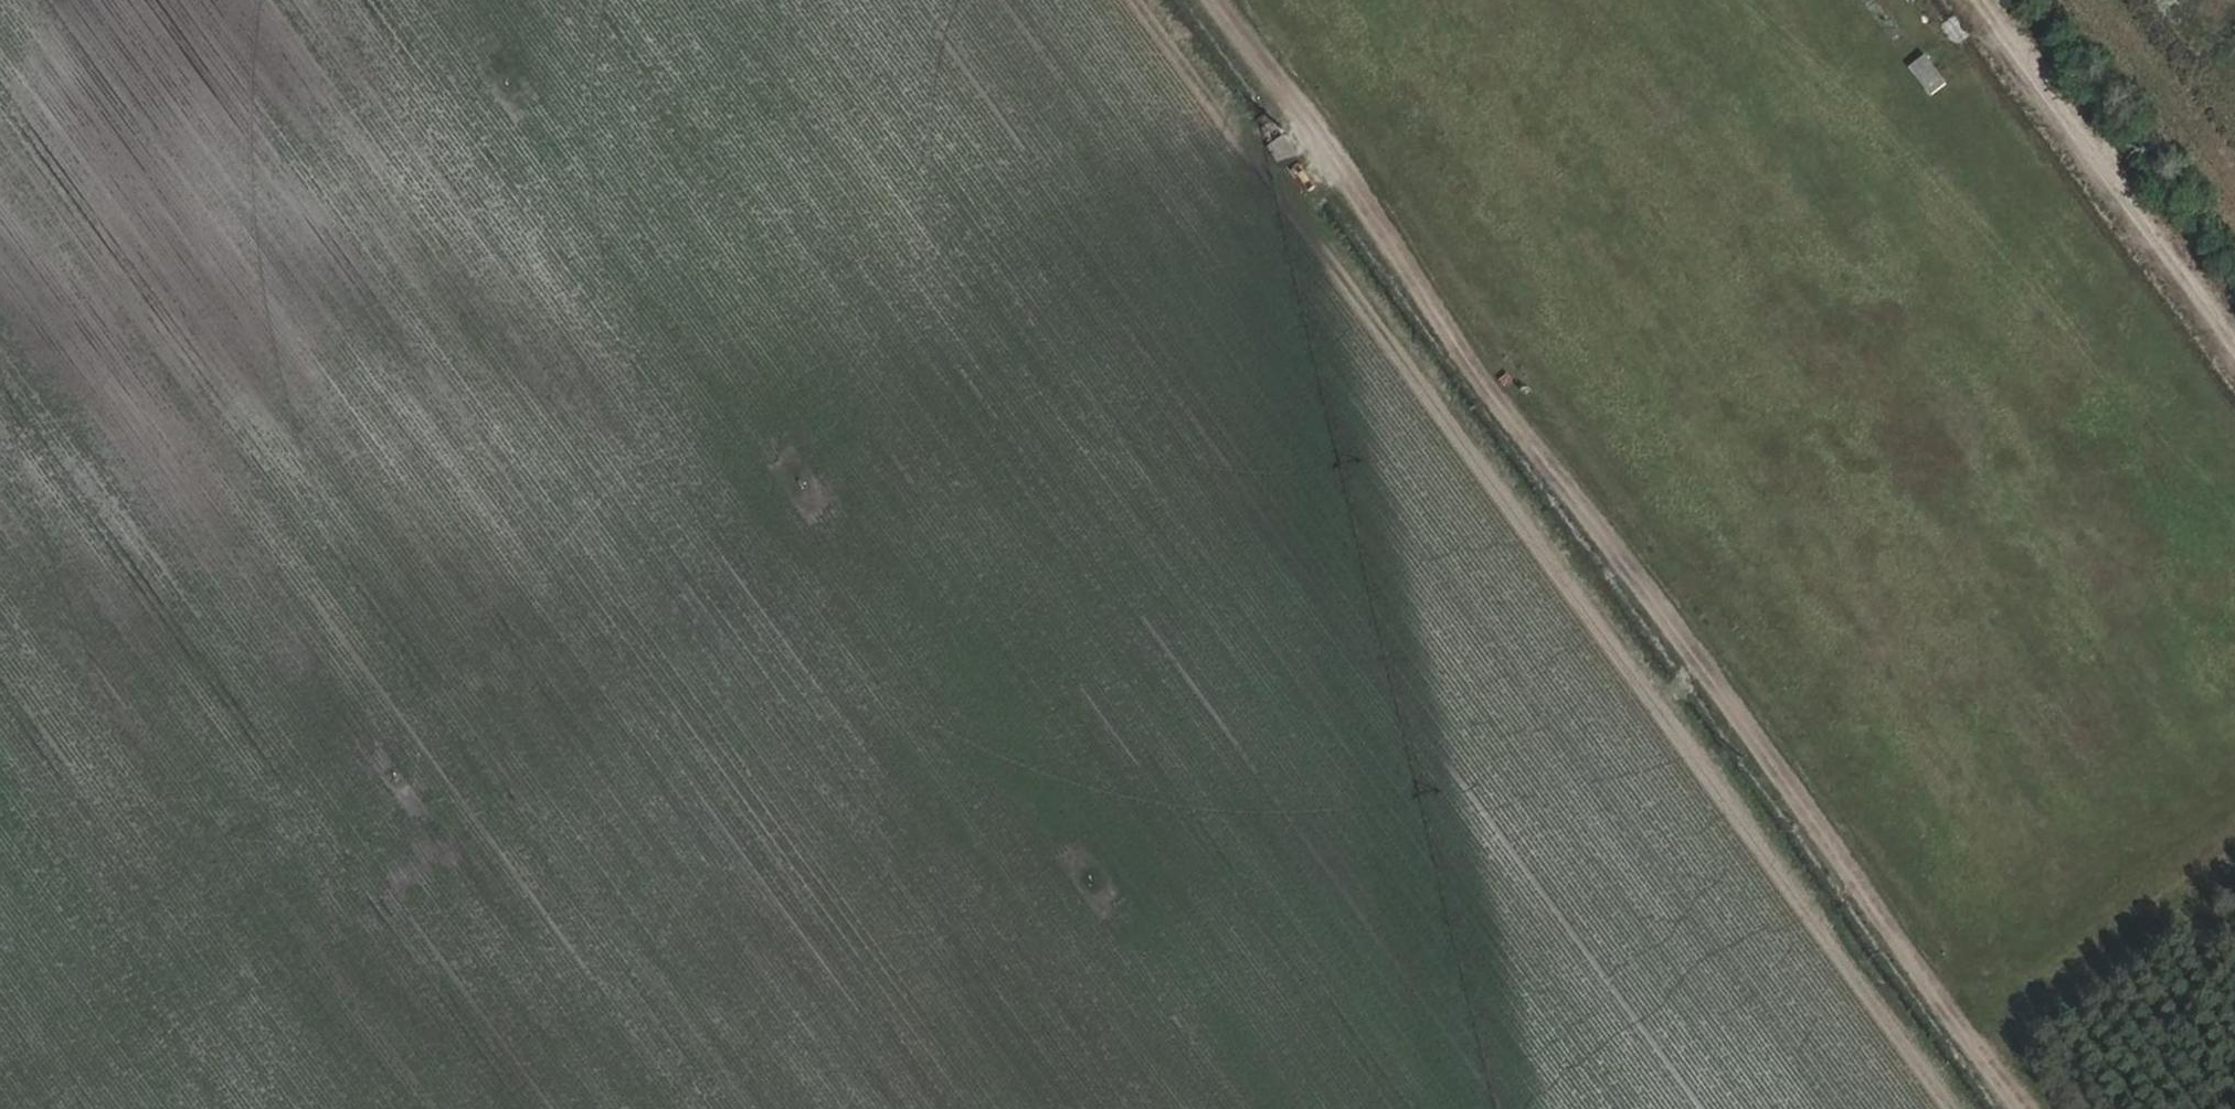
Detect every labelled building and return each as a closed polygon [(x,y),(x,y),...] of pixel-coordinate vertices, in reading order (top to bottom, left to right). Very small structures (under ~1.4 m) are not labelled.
[(1939,25),(1954,46),(1970,35),(1955,13),(1939,25)] [(1925,53),(1907,67),(1929,98),(1948,85),(1925,53)] [(1282,169),(1300,156),(1282,133),(1265,146),(1282,169)] [(1286,172),(1297,192),(1312,183),(1300,164),(1286,172)]
